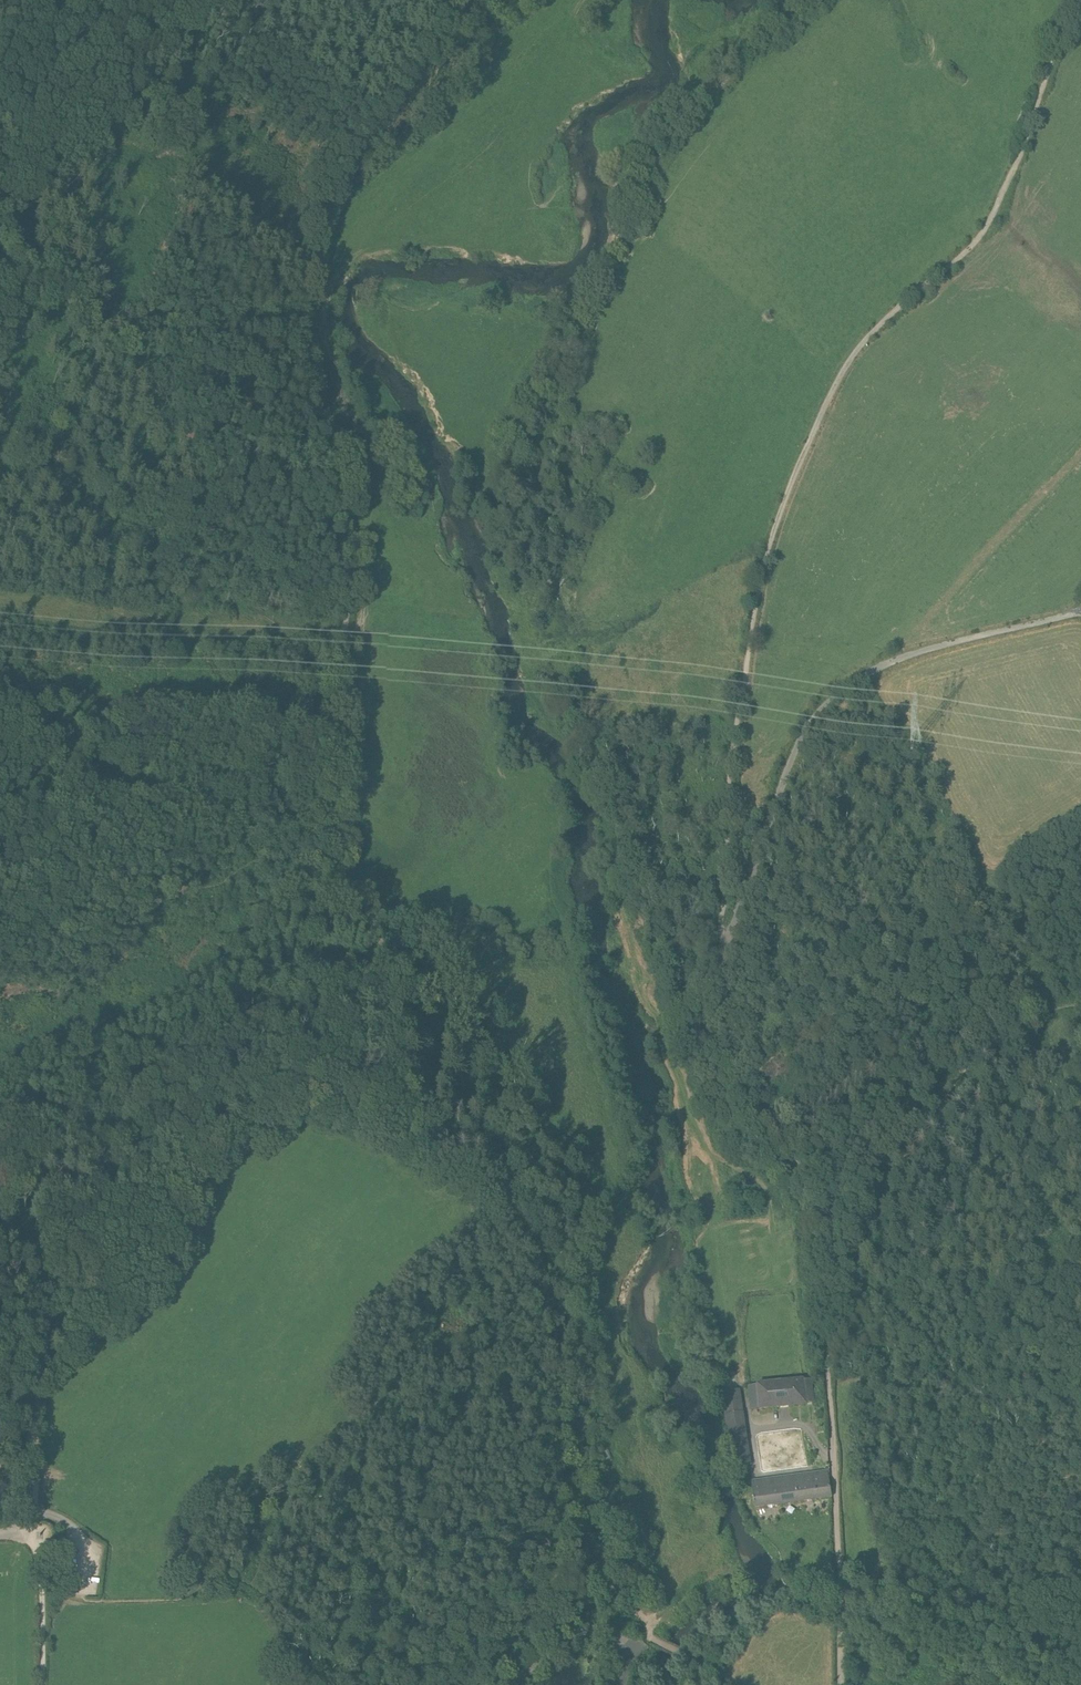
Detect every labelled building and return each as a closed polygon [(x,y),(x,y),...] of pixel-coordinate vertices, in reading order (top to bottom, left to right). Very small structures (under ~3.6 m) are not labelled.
[(723,1393),(737,1391),(734,1374),(720,1376),(723,1393)] [(809,1378),(756,1384),(759,1410),(813,1404),(809,1378)] [(737,1391),(723,1393),(735,1468),(753,1465),(742,1391),(737,1391)] [(827,1468),(751,1480),(756,1509),(831,1497),(827,1468)]
